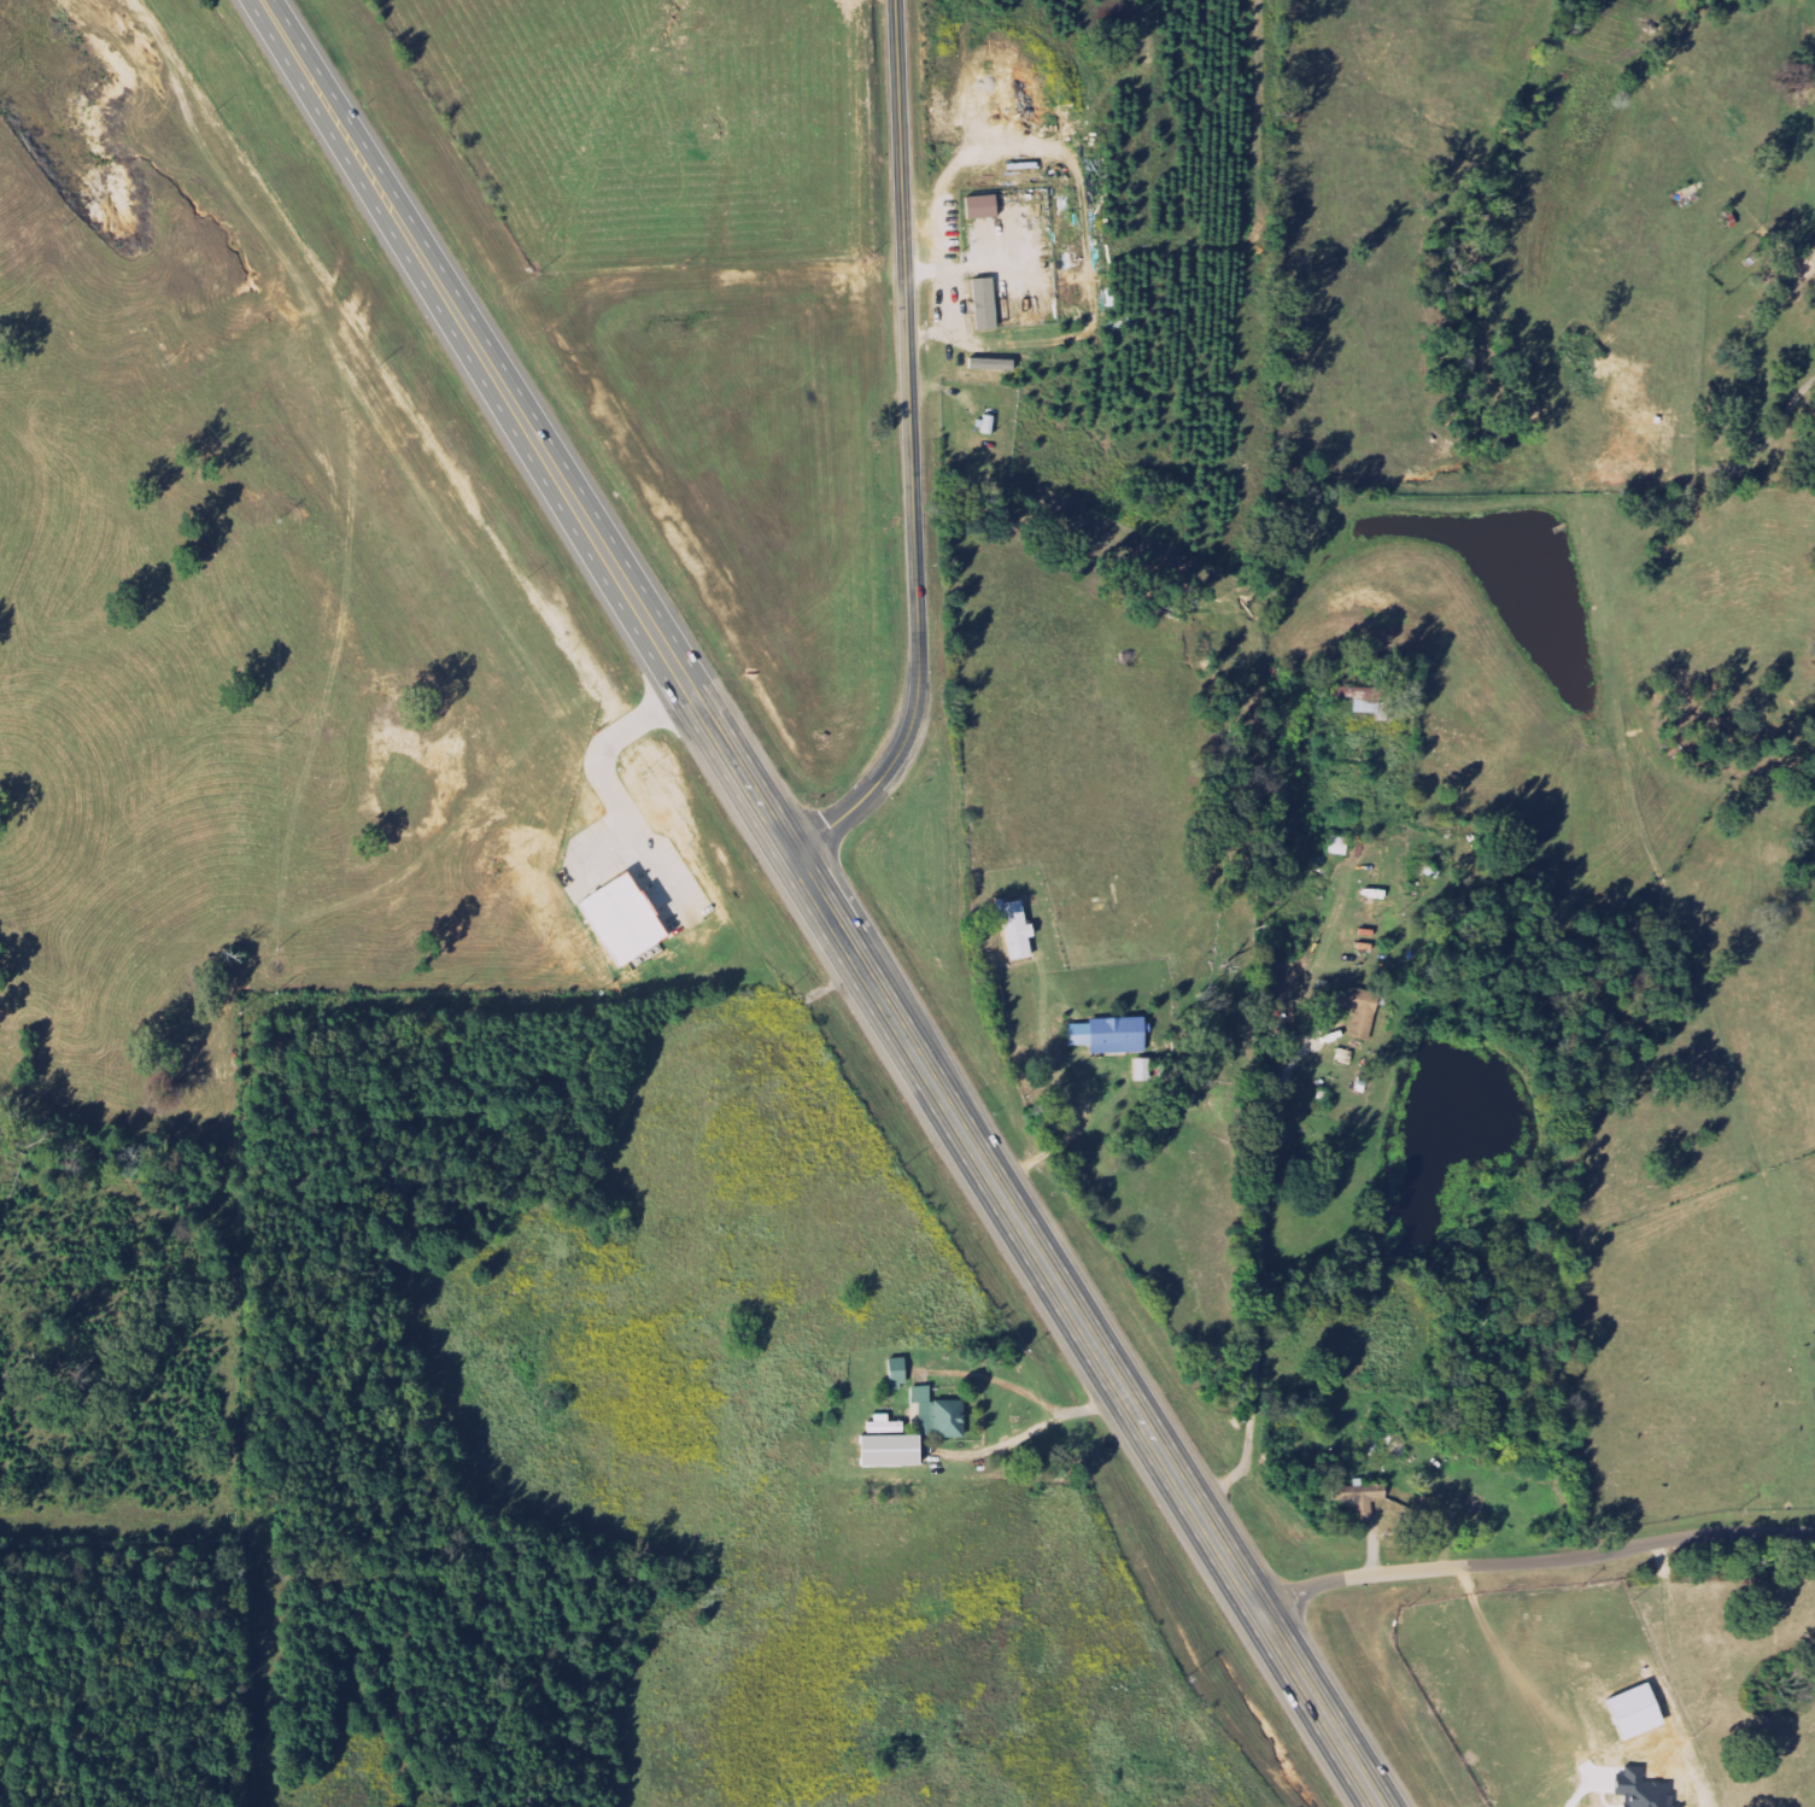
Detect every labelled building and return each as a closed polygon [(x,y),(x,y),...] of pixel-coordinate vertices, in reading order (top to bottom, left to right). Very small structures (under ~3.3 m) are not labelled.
[(969,197),(970,219),(1000,218),(999,196),(969,197)] [(976,279),(978,330),(1000,329),(997,278),(976,279)] [(1377,714),(1377,721),(1389,721),(1390,703),(1381,703),(1381,688),(1335,686),(1334,697),(1356,698),(1355,712),(1377,714)] [(1331,853),(1348,856),(1350,838),(1333,836),(1331,853)] [(672,939),(635,871),(581,900),(618,968),(672,939)] [(1035,956),(1032,938),(1038,936),(1035,924),(1029,925),(1024,900),(999,904),(1002,920),(1006,920),(1014,960),(1035,956)] [(1377,1016),(1382,994),(1346,986),(1341,1007),(1377,1016)] [(1072,1046),(1093,1046),(1093,1054),(1149,1053),(1148,1017),(1092,1018),(1092,1023),(1072,1024),(1072,1046)] [(894,1389),(910,1387),(907,1357),(890,1359),(894,1389)] [(967,1437),(966,1401),(933,1401),(933,1387),(913,1387),(913,1404),(922,1403),(922,1427),(928,1427),(928,1438),(967,1437)] [(924,1466),(923,1435),(907,1436),(906,1422),(891,1422),(891,1415),(873,1415),(873,1435),(864,1436),(865,1467),(924,1466)]
